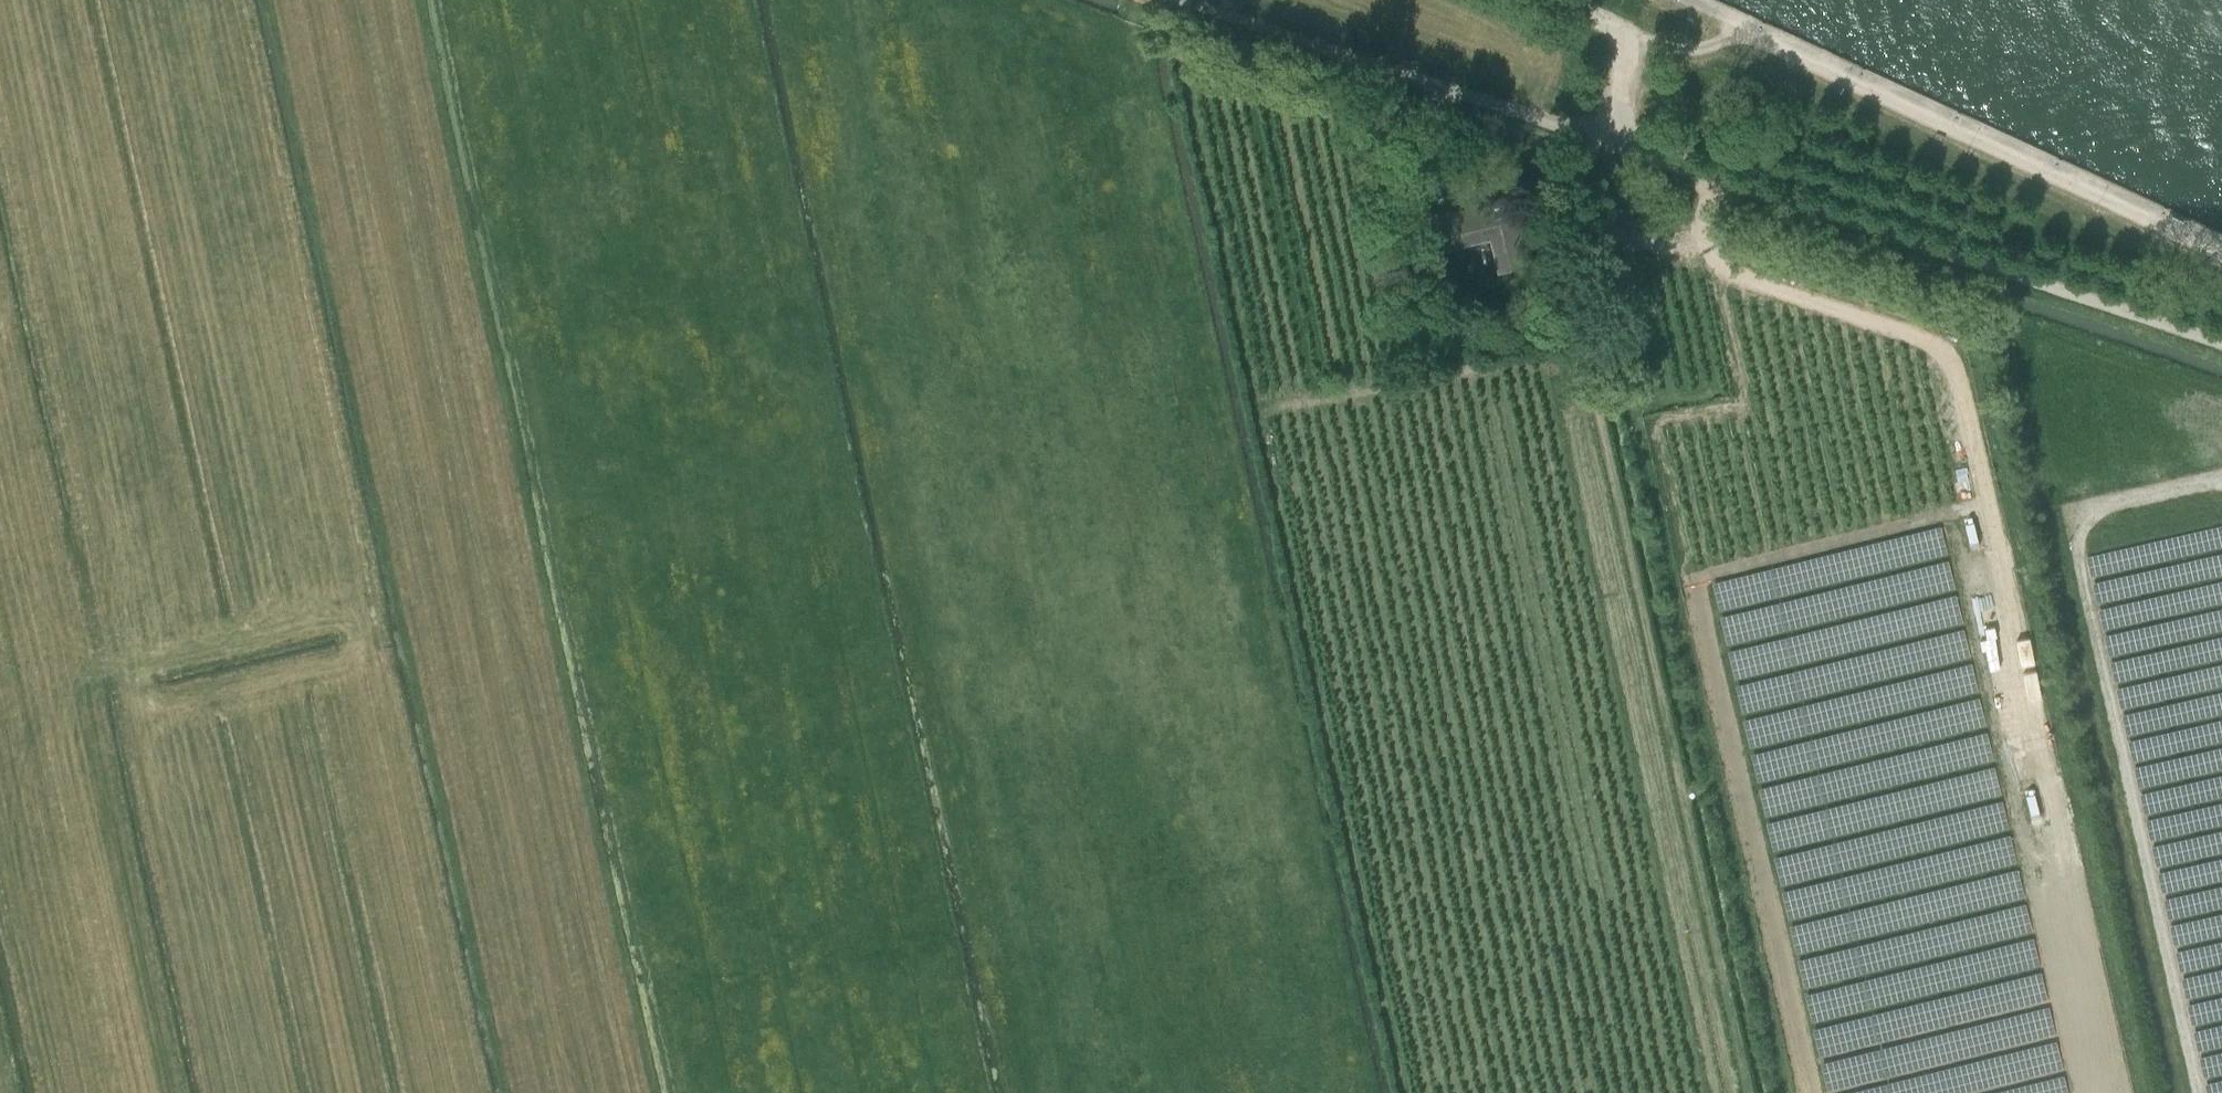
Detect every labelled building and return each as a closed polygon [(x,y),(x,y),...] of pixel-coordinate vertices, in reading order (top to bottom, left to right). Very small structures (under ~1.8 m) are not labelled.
[(1496,271),(1533,263),(1517,195),(1428,217),(1436,251),(1489,238),(1496,271)] [(1975,528),(1966,530),(1969,542),(1970,546),(1979,544),(1978,540),(1975,528)] [(2034,793),(2025,795),(2031,816),(2031,818),(2040,816),(2039,814),(2034,793)]
